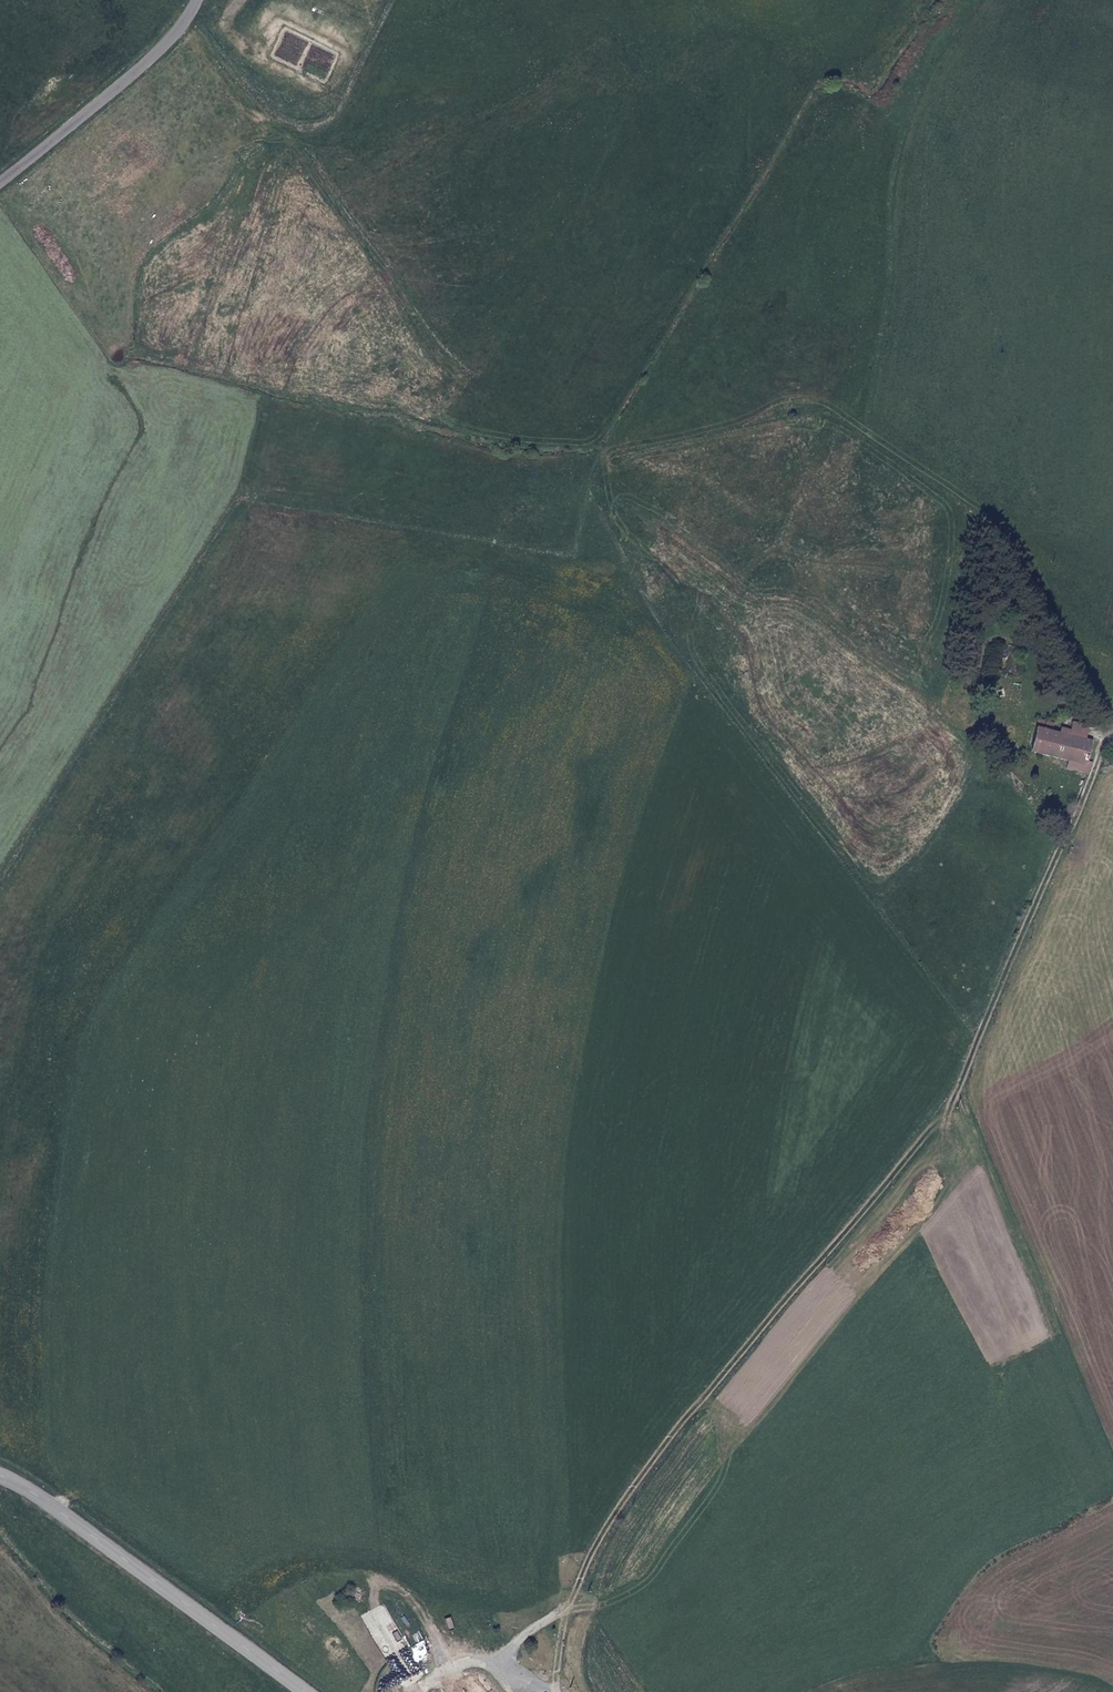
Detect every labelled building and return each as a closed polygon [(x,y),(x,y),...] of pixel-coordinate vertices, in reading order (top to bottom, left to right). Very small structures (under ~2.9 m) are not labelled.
[(1057,732),(1050,731),(1051,722),(1035,718),(1029,751),(1069,760),(1085,763),(1086,760),(1089,761),(1091,753),(1087,753),(1090,740),(1083,738),(1086,725),(1069,721),(1067,729),(1066,734),(1057,732)] [(1085,763),(1069,760),(1067,767),(1087,771),(1091,761),(1089,761),(1086,760),(1085,763)]
